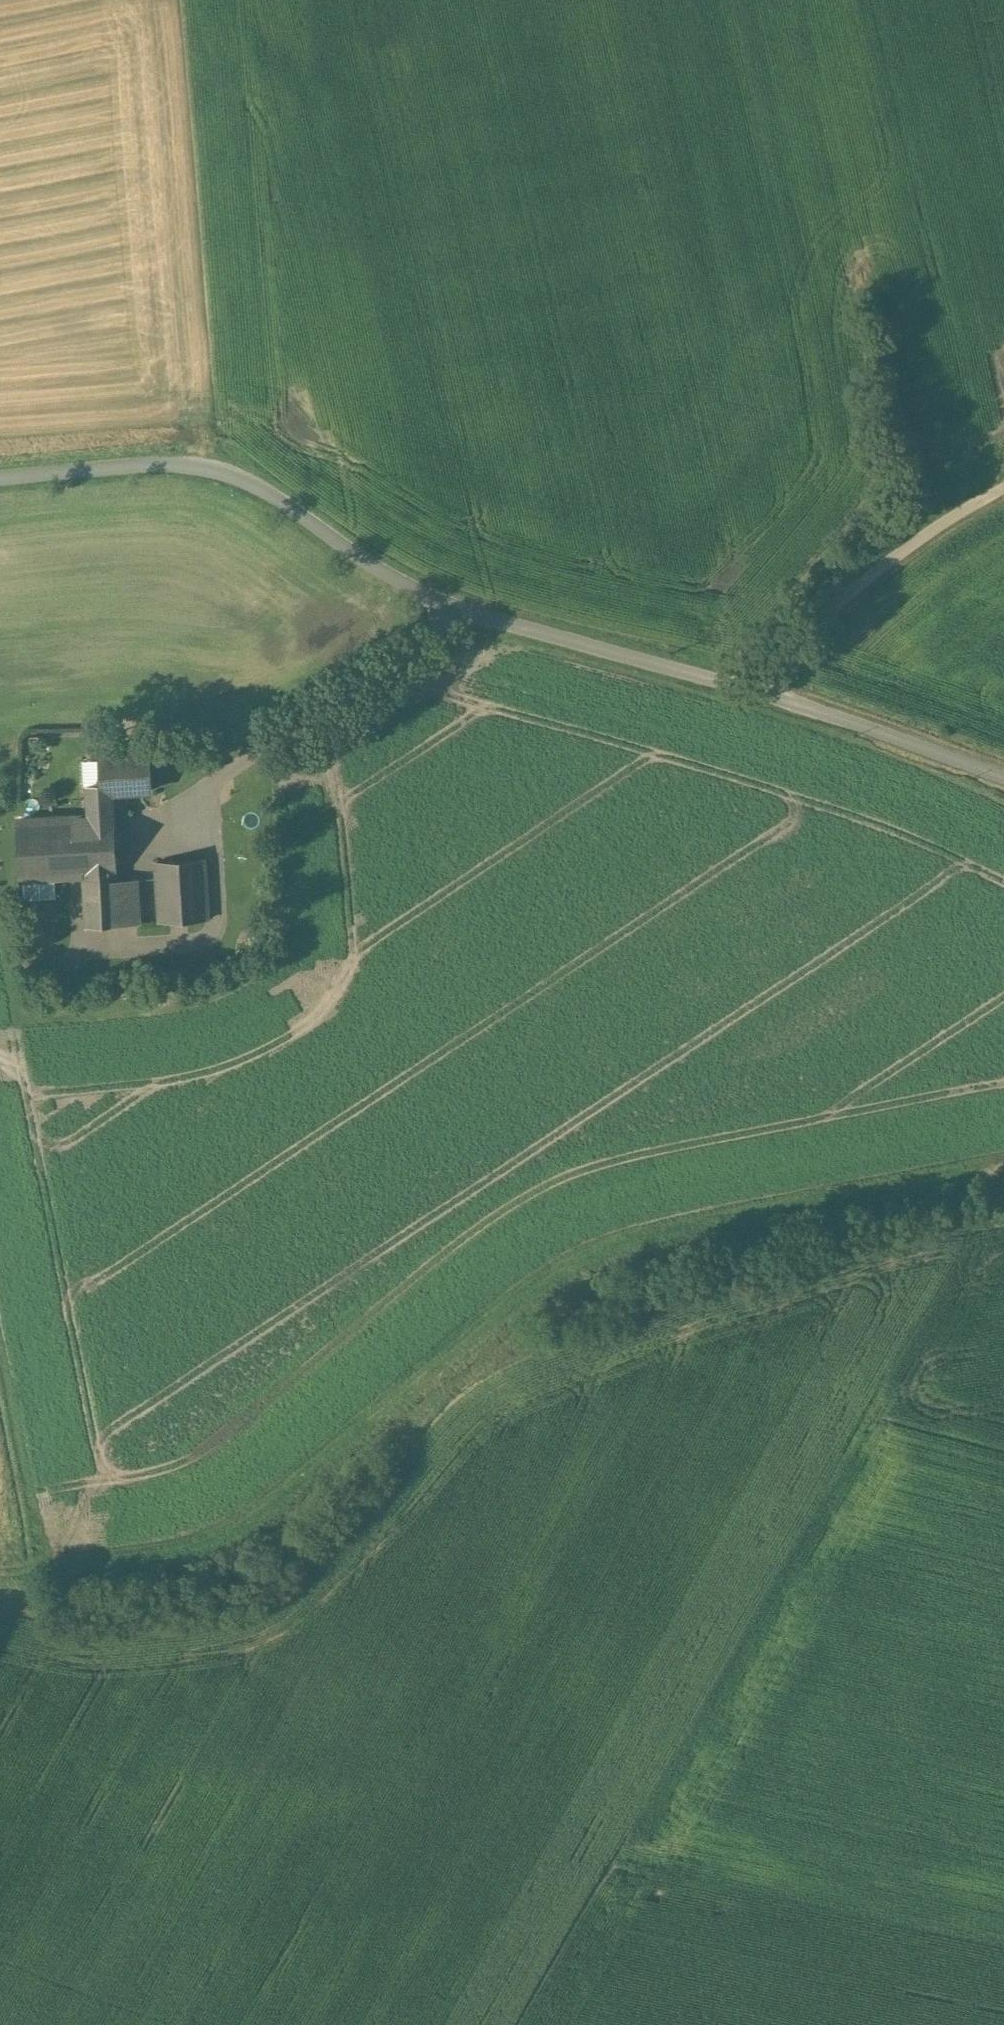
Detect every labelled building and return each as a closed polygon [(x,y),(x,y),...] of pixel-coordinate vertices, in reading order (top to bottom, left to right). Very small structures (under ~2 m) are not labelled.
[(132,747),(152,746),(151,730),(131,731),(132,747)] [(148,750),(100,753),(101,783),(102,791),(110,791),(150,789),(148,750)] [(102,791),(101,783),(88,784),(89,816),(112,815),(110,791),(102,791)] [(89,816),(17,820),(20,876),(84,873),(116,871),(113,815),(112,815),(89,816)] [(204,858),(155,860),(159,921),(207,918),(204,858)] [(116,871),(84,873),(86,925),(119,923),(117,879),(116,871)] [(137,878),(117,879),(119,923),(139,922),(137,878)]
